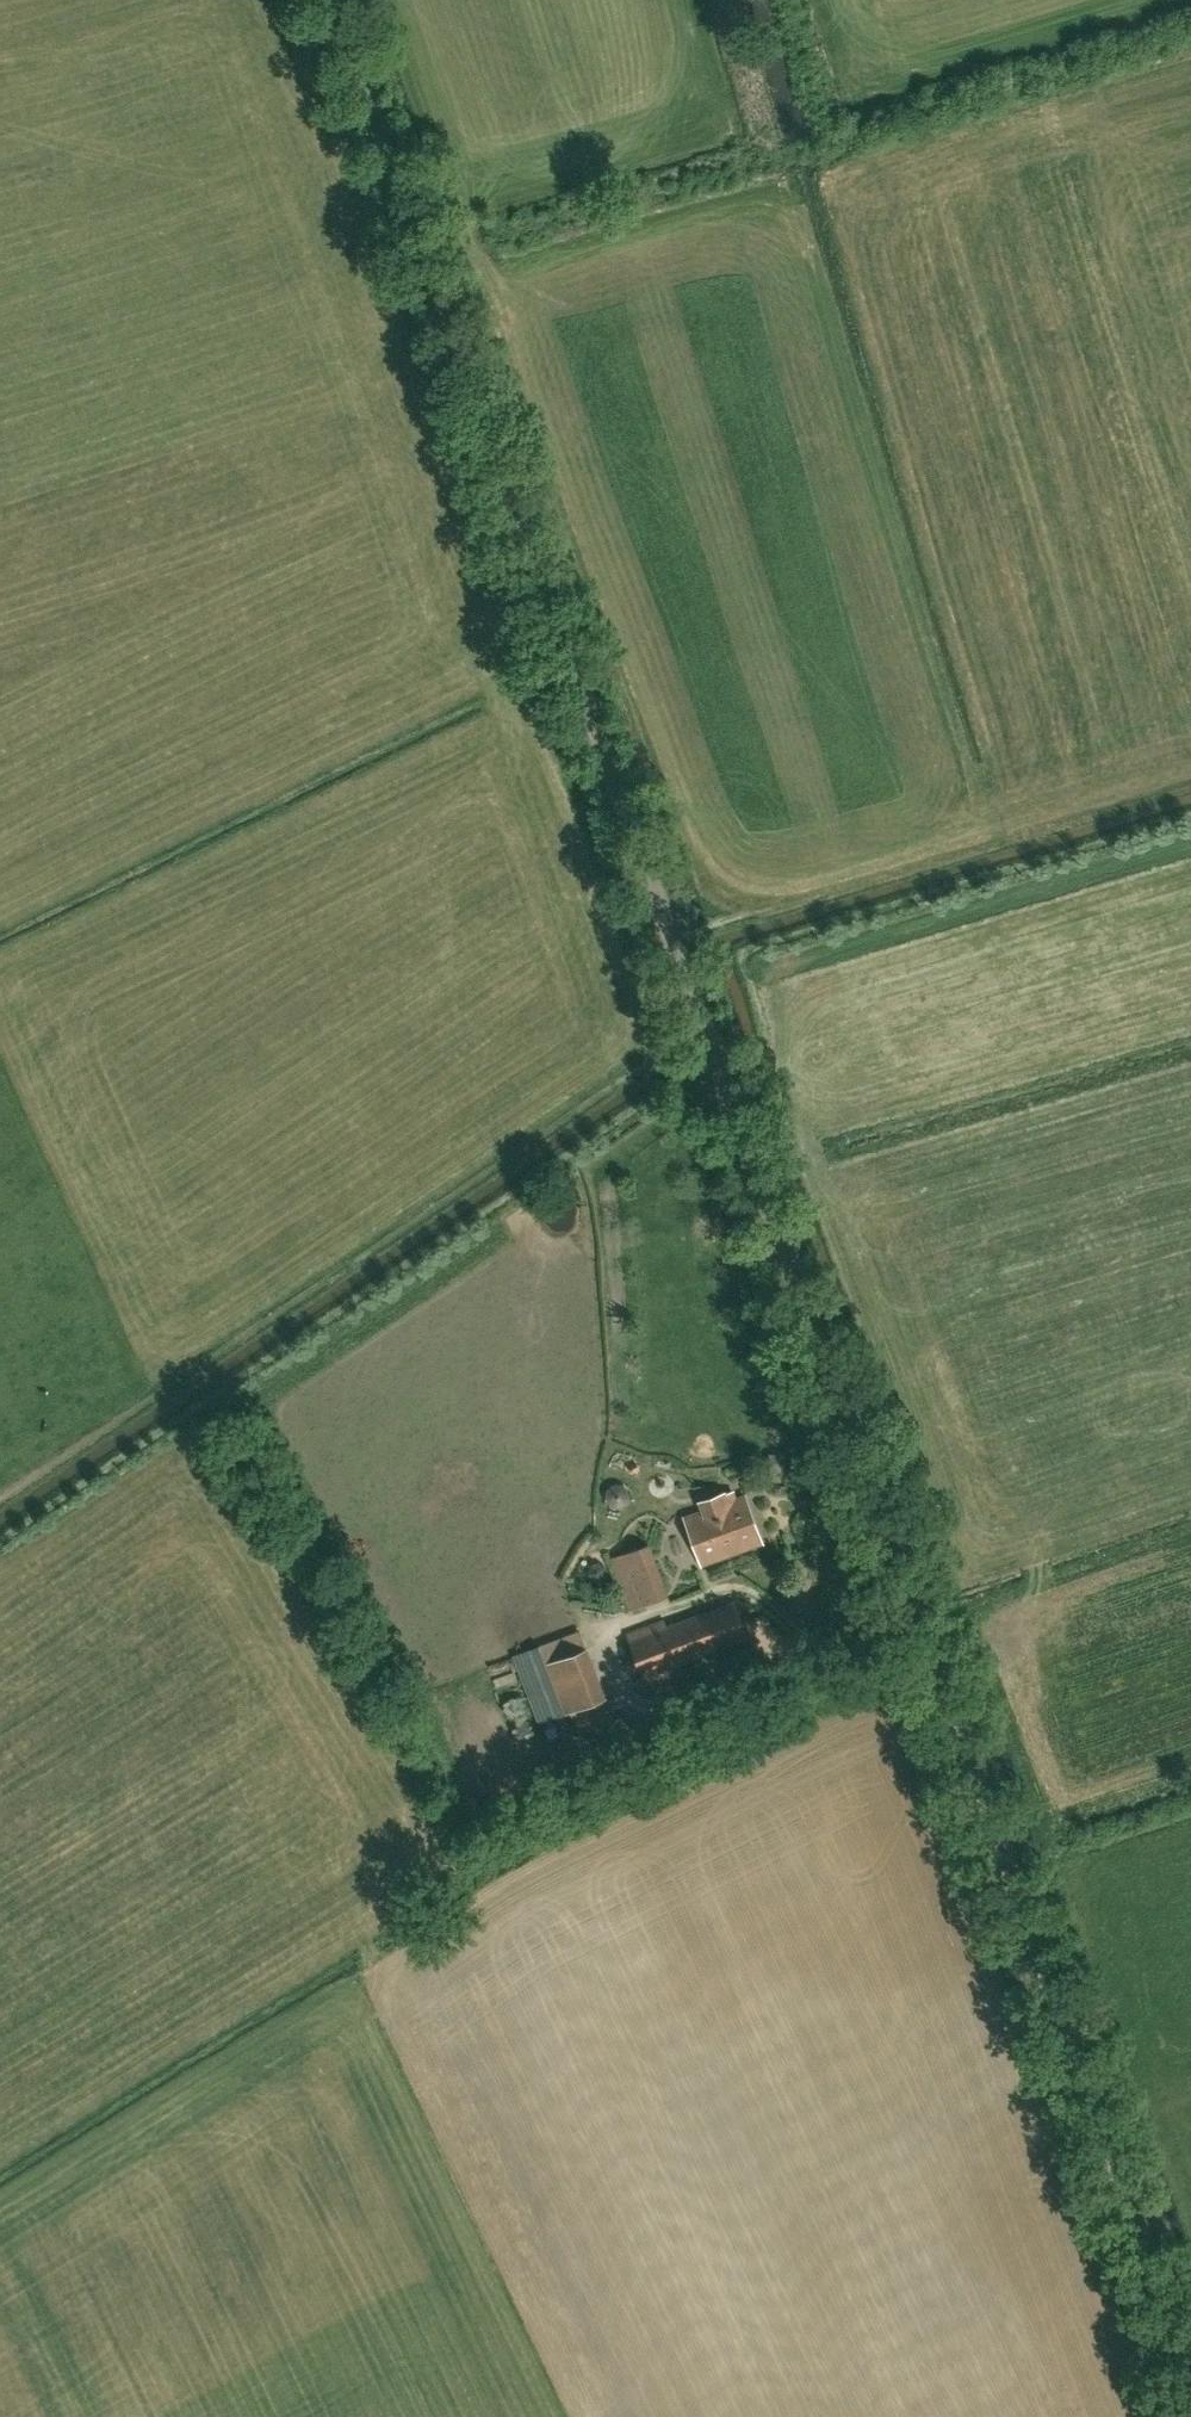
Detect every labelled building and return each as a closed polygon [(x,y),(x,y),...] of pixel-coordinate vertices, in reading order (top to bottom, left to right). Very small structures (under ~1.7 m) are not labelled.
[(703,1565),(762,1542),(744,1495),(736,1498),(733,1491),(723,1494),(701,1502),(704,1510),(685,1517),(703,1565)] [(631,1608),(669,1595),(651,1545),(613,1559),(631,1608)] [(682,1662),(751,1636),(737,1600),(669,1626),(666,1619),(630,1632),(648,1682),(685,1668),(682,1662)] [(542,1723),(608,1697),(582,1629),(516,1656),(542,1723)]
